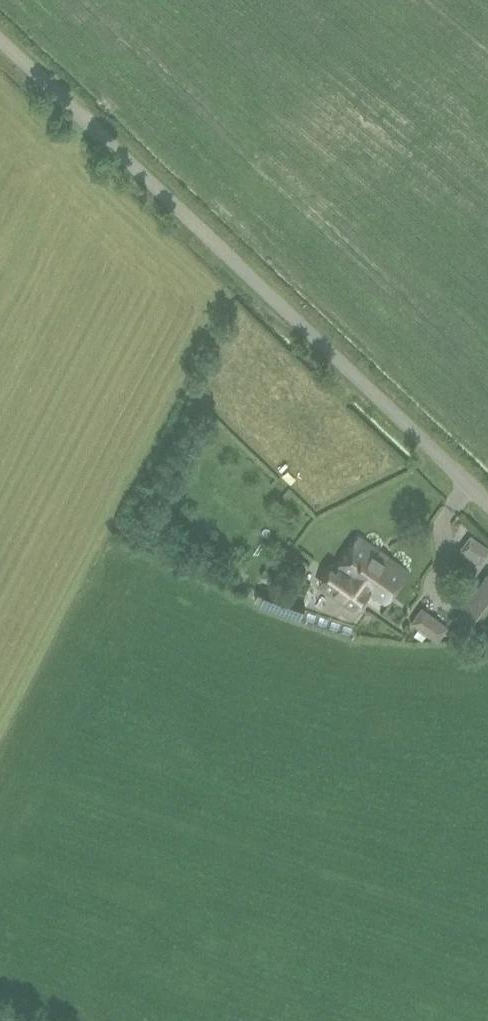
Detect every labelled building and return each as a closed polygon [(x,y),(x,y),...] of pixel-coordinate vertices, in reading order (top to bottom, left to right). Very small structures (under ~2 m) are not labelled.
[(378,552),(379,551),(358,536),(336,567),(348,575),(342,583),(363,598),(368,590),(385,602),(407,571),(386,556),(385,557),(378,552)] [(268,591),(263,606),(302,618),(307,604),(268,591)] [(426,628),(438,637),(447,624),(435,615),(426,628)]
